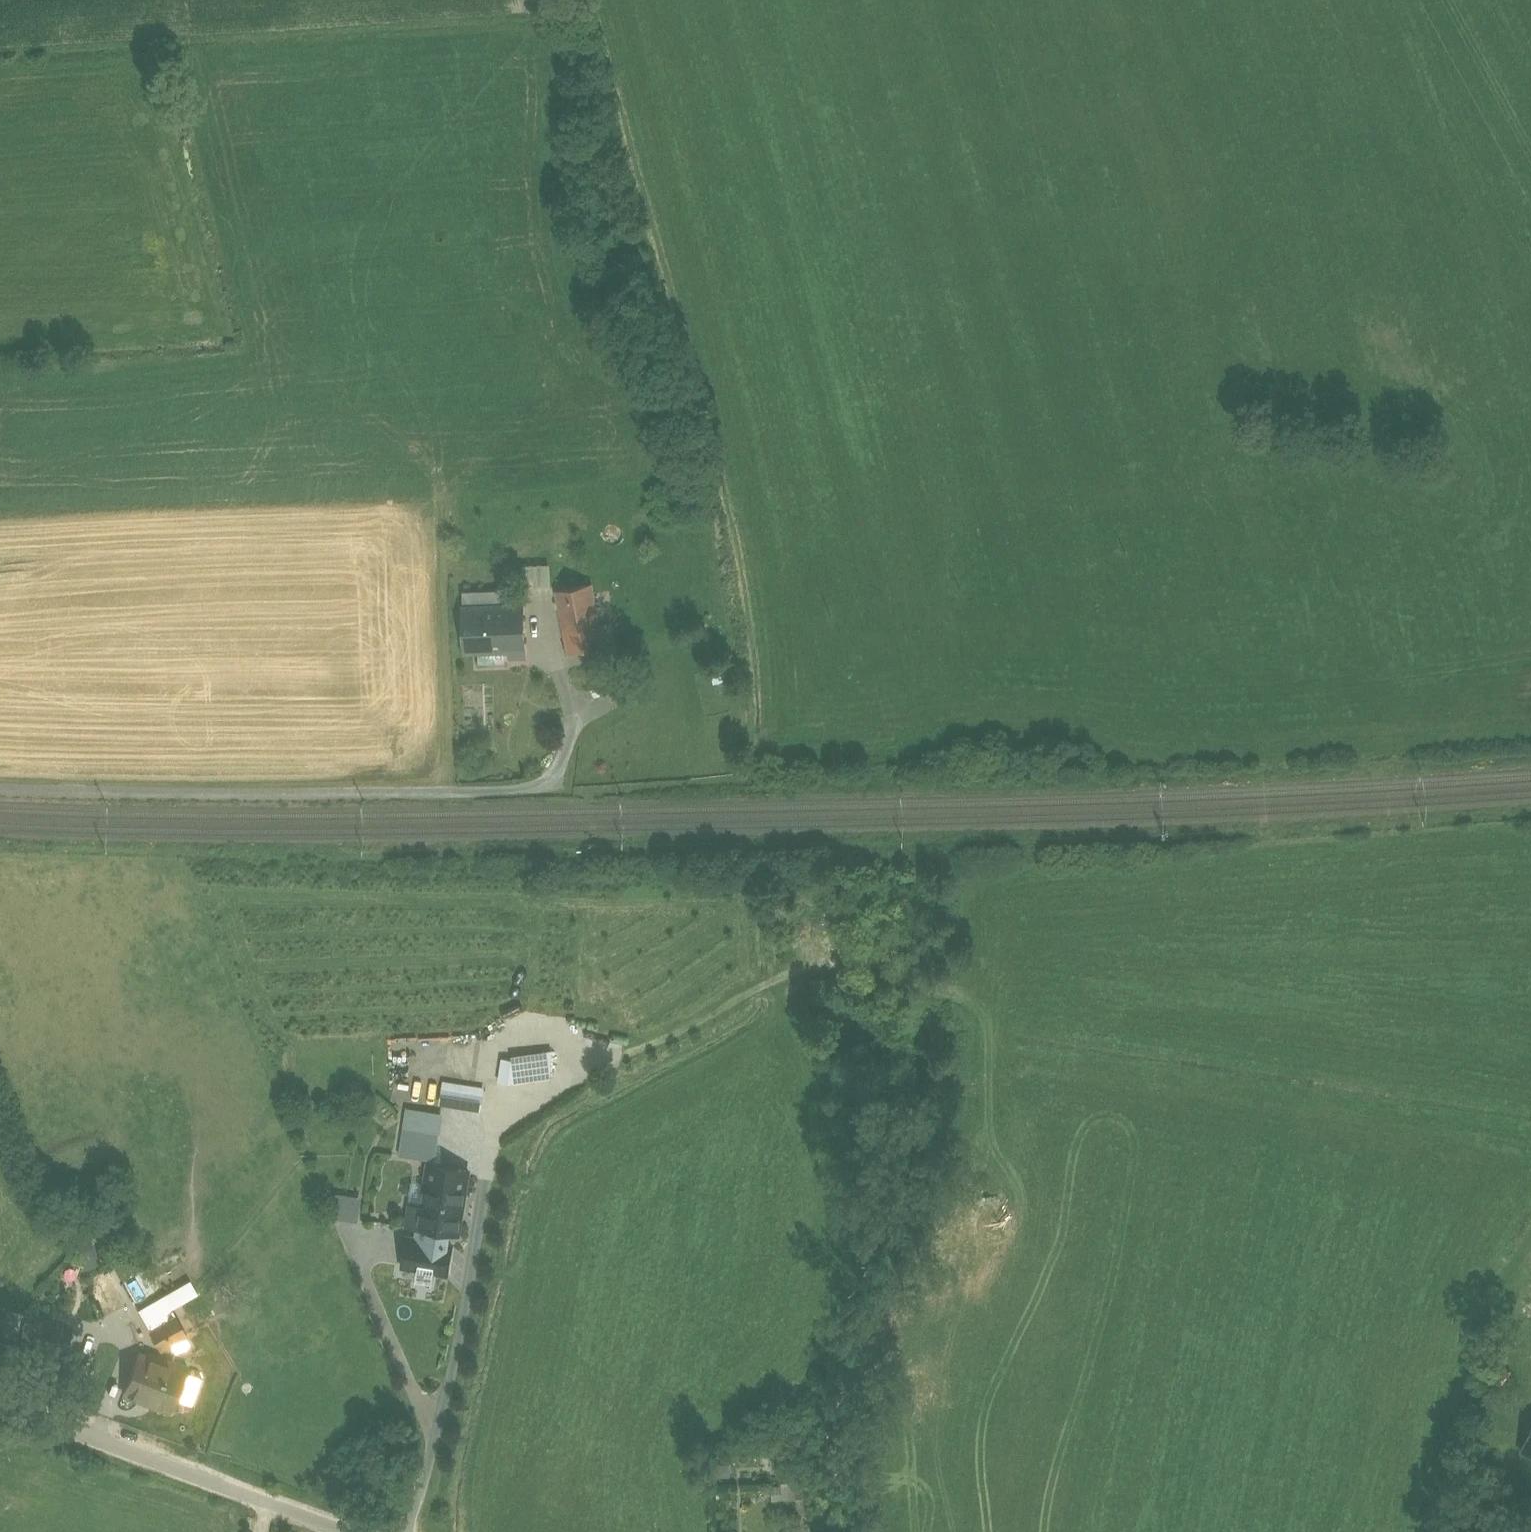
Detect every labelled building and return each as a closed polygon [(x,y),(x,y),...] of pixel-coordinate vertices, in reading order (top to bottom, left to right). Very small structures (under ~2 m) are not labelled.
[(560,585),(558,562),(529,563),(530,587),(560,585)] [(598,585),(556,593),(569,658),(610,650),(606,628),(603,612),(598,585)] [(465,606),(467,654),(531,652),(530,605),(465,606)] [(610,610),(603,612),(606,628),(613,626),(610,610)] [(560,1043),(548,1042),(545,1067),(558,1069),(560,1043)] [(450,1068),(446,1092),(493,1099),(497,1075),(450,1068)] [(451,1100),(414,1095),(406,1143),(443,1148),(451,1100)] [(463,1262),(477,1158),(436,1152),(430,1193),(418,1191),(414,1215),(426,1216),(425,1225),(413,1223),(408,1254),(463,1262)] [(336,1215),(365,1219),(368,1195),(339,1191),(336,1215)] [(95,1213),(74,1222),(81,1239),(89,1259),(110,1250),(95,1213)] [(174,1287),(184,1302),(209,1287),(198,1268),(172,1283),(174,1287)] [(174,1287),(148,1303),(170,1340),(197,1324),(184,1302),(174,1287)] [(76,1348),(76,1323),(29,1322),(29,1348),(76,1348)] [(137,1352),(122,1396),(169,1413),(185,1369),(137,1352)]
